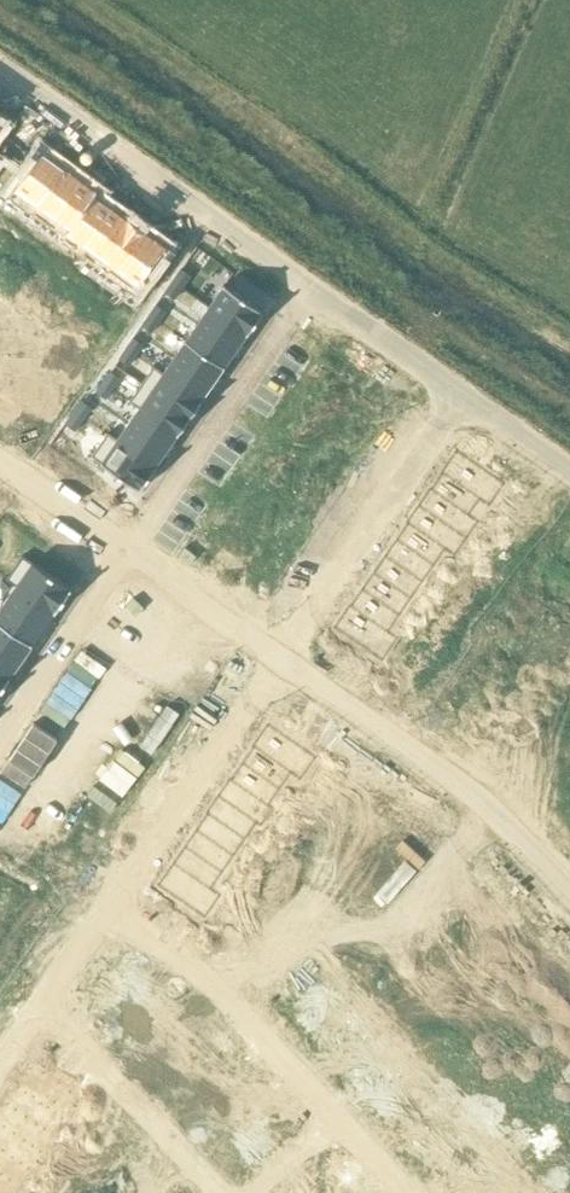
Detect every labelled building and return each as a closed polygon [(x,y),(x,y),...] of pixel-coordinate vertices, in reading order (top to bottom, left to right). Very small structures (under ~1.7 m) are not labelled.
[(16,188),(9,197),(31,213),(38,204),(66,165),(65,165),(45,151),(43,149),(16,188)] [(38,204),(31,213),(48,225),(55,215),(82,178),(66,166),(66,165),(38,204)] [(55,215),(48,225),(65,237),(69,232),(68,231),(71,227),(96,194),(99,190),(98,189),(82,178),(55,215)] [(71,227),(68,231),(69,232),(85,243),(112,206),(96,194),(71,227)] [(112,206),(85,243),(101,254),(102,255),(129,218),(128,217),(112,206)] [(101,254),(94,264),(111,276),(118,267),(145,230),(146,230),(147,229),(128,216),(128,217),(129,218),(102,255),(101,254)] [(118,267),(111,276),(133,292),(140,283),(167,245),(166,244),(146,230),(145,230),(118,267)] [(16,248),(9,257),(19,265),(26,255),(16,248)] [(26,255),(19,265),(29,272),(36,262),(26,255)] [(182,267),(174,279),(184,286),(192,274),(182,267)] [(49,272),(42,281),(52,289),(59,279),(49,272)] [(59,279),(52,289),(62,296),(69,286),(59,279)] [(174,279),(166,290),(176,297),(184,286),(174,279)] [(224,284),(210,305),(248,332),(247,333),(248,333),(264,310),(225,283),(223,284),(224,284)] [(82,296),(75,305),(85,312),(92,303),(82,296)] [(157,304),(150,314),(160,321),(167,310),(157,304)] [(210,305),(198,322),(236,348),(247,333),(248,332),(210,305)] [(0,374),(0,385),(6,389),(5,391),(18,400),(53,352),(52,351),(30,335),(38,324),(24,314),(20,320),(1,346),(14,355),(0,374)] [(150,314),(143,324),(153,331),(160,321),(150,314)] [(117,321),(110,331),(123,340),(130,330),(117,321)] [(198,322),(187,339),(225,365),(236,348),(198,322)] [(133,337),(127,347),(137,354),(144,343),(133,337)] [(187,339),(175,355),(213,382),(225,365),(187,339)] [(127,347),(120,357),(130,364),(137,354),(127,347)] [(164,371),(163,372),(202,398),(202,397),(213,382),(175,355),(164,371)] [(155,365),(142,382),(191,416),(203,398),(202,397),(202,398),(163,372),(164,371),(155,365)] [(111,370),(104,380),(114,387),(121,376),(111,370)] [(104,380),(97,390),(107,397),(114,387),(104,380)] [(142,382),(130,400),(140,406),(140,405),(178,432),(178,433),(179,434),(191,416),(142,382)] [(82,400),(74,411),(84,418),(92,407),(82,400)] [(140,406),(129,422),(167,448),(178,433),(178,432),(140,405),(140,406)] [(74,411),(66,423),(76,430),(84,418),(74,411)] [(118,438),(117,439),(155,465),(156,464),(167,448),(129,422),(118,438)] [(109,431),(92,455),(141,488),(157,465),(156,464),(155,465),(117,439),(118,438),(109,431)] [(457,449),(441,473),(442,474),(443,473),(481,499),(480,500),(490,506),(506,483),(496,476),(491,473),(458,450),(459,450),(457,449)] [(432,488),(431,489),(469,516),(470,515),(481,499),(443,473),(442,474),(432,488)] [(431,487),(418,505),(467,539),(479,522),(470,515),(469,516),(431,489),(432,488),(431,487)] [(516,504),(507,517),(517,524),(526,511),(516,504)] [(418,505),(406,523),(407,524),(408,523),(446,549),(445,550),(455,556),(467,539),(418,505)] [(522,554),(544,570),(569,533),(569,516),(556,505),(554,507),(555,507),(522,554)] [(507,517),(500,527),(510,534),(517,524),(507,517)] [(407,524),(396,539),(435,566),(446,549),(408,523),(407,524)] [(544,570),(561,582),(569,568),(569,533),(544,570)] [(385,555),(385,556),(423,582),(435,566),(396,539),(385,555)] [(491,540),(484,550),(494,557),(501,547),(491,540)] [(484,550),(477,560),(481,563),(486,567),(494,557),(484,550)] [(23,554),(7,578),(17,584),(17,583),(56,611),(72,588),(71,587),(70,587),(23,554)] [(385,556),(373,573),(411,599),(423,582),(385,556)] [(561,582),(569,588),(569,568),(561,582)] [(362,589),(400,616),(411,599),(373,573),(362,589)] [(473,577),(466,587),(476,594),(483,584),(473,577)] [(17,584),(6,600),(44,626),(55,611),(56,612),(56,611),(17,583),(17,584)] [(466,587),(459,597),(468,604),(476,594),(466,587)] [(351,605),(350,606),(388,632),(389,631),(400,616),(362,589),(351,605)] [(0,609),(0,621),(32,643),(44,626),(6,600),(0,609)] [(350,604),(333,628),(335,629),(373,655),(382,661),(399,638),(389,631),(388,632),(350,606),(351,605),(350,604)] [(443,606),(436,616),(446,623),(453,613),(443,606)] [(436,616),(430,626),(439,633),(446,623),(436,616)] [(21,660),(32,643),(0,621),(0,645),(21,660)] [(420,640),(414,650),(423,657),(430,646),(420,640)] [(9,676),(10,676),(21,660),(0,645),(0,670),(9,676)] [(414,650),(405,663),(414,670),(423,657),(414,650)] [(503,699),(483,728),(509,746),(509,745),(508,744),(538,702),(539,702),(540,701),(515,684),(522,675),(508,665),(490,691),(503,699)] [(11,676),(10,676),(9,676),(0,670),(0,692),(11,676)] [(268,723),(252,747),(253,747),(254,746),(292,773),(291,774),(301,780),(317,757),(308,750),(268,723)] [(253,747),(242,763),(280,789),(292,773),(254,746),(253,747)] [(350,757),(341,770),(351,777),(359,764),(350,757)] [(231,779),(231,780),(269,806),(280,789),(242,763),(231,779)] [(230,778),(218,796),(257,823),(257,824),(261,827),(274,808),(269,805),(269,806),(231,780),(231,779),(230,778)] [(338,813),(320,839),(334,849),(341,839),(364,856),(395,811),(381,802),(380,803),(370,797),(371,796),(369,795),(350,822),(338,813)] [(218,796),(206,813),(207,814),(208,813),(246,840),(257,824),(257,823),(218,796)] [(313,797),(306,807),(316,814),(323,804),(313,797)] [(306,807),(299,817),(309,824),(316,814),(306,807)] [(395,811),(364,856),(387,872),(381,881),(395,891),(413,865),(400,857),(419,829),(417,828),(417,829),(407,822),(408,820),(395,811)] [(207,814),(196,830),(234,856),(246,840),(208,813),(207,814)] [(196,830),(185,847),(223,873),(234,856),(196,830)] [(290,831),(283,841),(293,847),(300,837),(290,831)] [(283,841),(276,851),(286,858),(293,847),(283,841)] [(173,862),(173,863),(211,890),(212,888),(223,873),(185,847),(174,863),(173,862)] [(158,884),(157,885),(196,912),(205,919),(222,895),(212,888),(211,890),(173,863),(172,864),(173,864),(159,884),(158,884)] [(277,871),(268,880),(276,888),(285,880),(277,871)] [(268,880),(259,888),(267,897),(276,888),(268,880)] [(496,885),(464,915),(465,916),(466,916),(478,930),(478,931),(511,900),(510,900),(497,886),(498,886),(496,885)] [(511,900),(478,931),(479,931),(493,945),(524,916),(511,901),(512,901),(511,900)] [(253,904),(244,912),(252,921),(261,913),(253,904)] [(244,912),(232,923),(240,932),(252,921),(244,912)] [(524,916),(493,945),(506,959),(506,960),(539,930),(538,930),(524,916)] [(539,930),(506,960),(507,961),(520,975),(552,946),(539,931),(539,930)] [(358,932),(349,940),(360,952),(369,943),(358,932)] [(552,946),(520,975),(534,990),(566,960),(565,959),(564,957),(563,958),(555,948),(554,946),(553,947),(552,946)] [(109,967),(100,981),(149,1015),(148,1016),(153,1019),(170,995),(175,998),(184,984),(159,966),(150,979),(135,969),(119,957),(116,962),(111,969),(109,967)] [(534,990),(547,1004),(547,1005),(548,1006),(569,986),(569,965),(566,960),(534,990)] [(393,968),(384,976),(393,985),(402,977),(393,968)] [(421,970),(413,978),(420,986),(429,978),(421,970)] [(312,995),(294,1012),(295,1014),(296,1013),(312,1031),(312,1032),(347,1000),(348,1001),(356,993),(337,972),(329,980),(312,995)] [(402,977),(393,985),(401,994),(410,986),(402,977)] [(429,978),(420,986),(428,995),(437,986),(429,978)] [(92,995),(84,1007),(101,1018),(116,1028),(107,1041),(119,1050),(132,1059),(142,1045),(133,1038),(148,1016),(149,1015),(100,981),(90,994),(92,995)] [(421,998),(412,1006),(421,1015),(430,1007),(421,998)] [(448,998),(439,1007),(447,1015),(456,1007),(448,998)] [(347,1000),(312,1032),(313,1033),(313,1032),(327,1047),(361,1015),(347,1001),(348,1001),(347,1000)] [(430,1007),(421,1015),(429,1024),(438,1016),(430,1007)] [(456,1007),(447,1015),(455,1023),(464,1015),(456,1007)] [(361,1015),(327,1047),(340,1062),(374,1030),(361,1015)] [(449,1028),(440,1036),(448,1045),(457,1037),(449,1028)] [(476,1028),(467,1036),(475,1045),(483,1037),(476,1028)] [(374,1030),(340,1062),(354,1076),(355,1077),(388,1045),(388,1044),(374,1030)] [(457,1037),(448,1045),(457,1054),(466,1046),(457,1037)] [(483,1037),(475,1045),(482,1053),(491,1045),(483,1037)] [(354,1076),(349,1080),(364,1096),(365,1097),(366,1096),(365,1095),(399,1064),(408,1056),(393,1040),(388,1044),(388,1045),(355,1077),(354,1076)] [(238,1069),(218,1088),(262,1136),(275,1125),(273,1123),(283,1114),(272,1103),(261,1091),(272,1080),(251,1057),(238,1069)] [(476,1058),(467,1066),(476,1075),(485,1067),(476,1058)] [(33,1064),(16,1088),(17,1089),(18,1088),(56,1114),(55,1115),(65,1121),(81,1098),(72,1091),(34,1065),(33,1064)] [(399,1064),(365,1095),(366,1096),(379,1110),(412,1079),(399,1064)] [(485,1067),(476,1075),(484,1084),(493,1076),(485,1067)] [(412,1079),(379,1110),(392,1124),(392,1125),(427,1093),(426,1093),(412,1079)] [(504,1087),(495,1096),(503,1105),(512,1097),(504,1087)] [(17,1089),(6,1104),(44,1131),(55,1115),(56,1114),(18,1088),(17,1089)] [(197,1107),(184,1119),(205,1142),(217,1132),(228,1144),(239,1155),(248,1147),(249,1148),(262,1136),(218,1088),(197,1107)] [(427,1093),(392,1125),(393,1126),(393,1125),(406,1140),(440,1108),(427,1094),(427,1093)] [(512,1097),(503,1105),(512,1114),(521,1106),(512,1097)] [(33,1147),(34,1146),(44,1131),(6,1104),(0,1114),(0,1125),(33,1147)] [(440,1108),(406,1140),(419,1154),(419,1155),(454,1123),(454,1122),(453,1123),(440,1108)] [(543,1119),(534,1127),(544,1139),(553,1130),(543,1119)] [(454,1123),(419,1155),(420,1156),(421,1155),(434,1169),(468,1138),(467,1137),(454,1124),(455,1124),(454,1123)] [(21,1164),(21,1165),(30,1172),(43,1153),(34,1146),(33,1147),(0,1125),(0,1149),(21,1164)] [(468,1138),(434,1169),(447,1184),(490,1145),(475,1129),(467,1137),(468,1138)] [(113,1134),(101,1145),(109,1154),(121,1143),(113,1134)] [(101,1145),(92,1153),(100,1162),(109,1154),(101,1145)] [(10,1181),(21,1165),(21,1164),(0,1149),(0,1174),(10,1181)] [(80,1165),(71,1173),(79,1182),(88,1174),(80,1165)] [(71,1173),(62,1182),(70,1190),(79,1182),(71,1173)] [(10,1181),(0,1174),(0,1192),(1,1192),(10,1181)]
